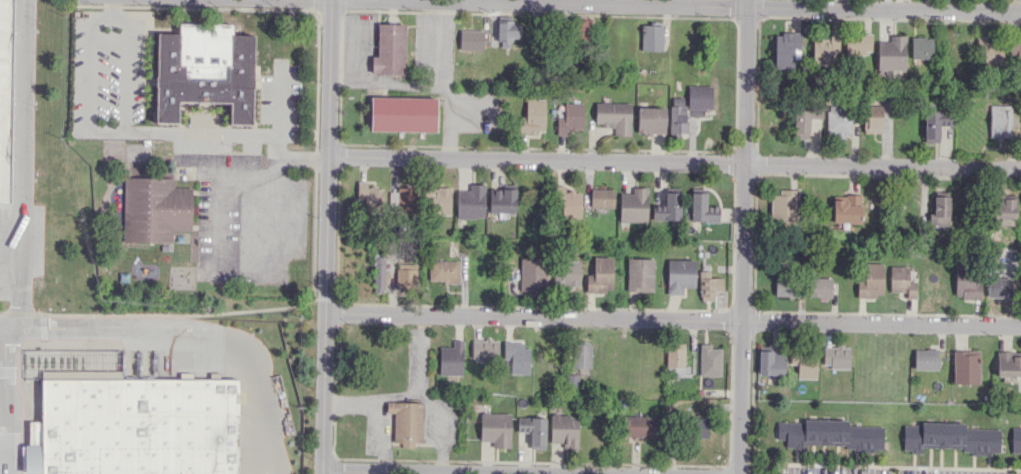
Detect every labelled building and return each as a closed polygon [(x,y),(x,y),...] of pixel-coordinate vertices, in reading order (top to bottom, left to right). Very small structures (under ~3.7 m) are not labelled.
[(5,205),(0,205),(0,0),(9,0),(5,205)] [(520,22),(511,22),(511,15),(497,16),(498,47),(511,47),(511,38),(520,38),(520,22)] [(157,33),(156,122),(178,123),(178,102),(230,102),(230,124),(252,124),(253,35),(231,35),(231,24),(179,23),(179,34),(157,33)] [(405,24),(377,23),(377,56),(372,56),(371,74),(404,75),(405,24)] [(641,50),(661,50),(662,23),(642,23),(641,50)] [(483,30),(459,30),(460,49),(483,49),(483,30)] [(774,67),(793,68),(793,58),(800,58),(800,33),(774,33),(774,67)] [(812,64),(838,65),(838,33),(829,33),(829,38),(812,38),(812,64)] [(844,53),(871,54),(871,34),(845,34),(844,53)] [(904,70),(905,35),(889,35),(889,41),(877,41),(876,69),(904,70)] [(985,35),(980,36),(981,68),(1003,67),(1002,43),(986,43),(985,35)] [(911,58),(932,58),(932,37),(911,37),(911,58)] [(1018,37),(1010,37),(1010,54),(1016,54),(1015,67),(1020,67),(1020,41),(1018,41),(1018,37)] [(712,108),(711,85),(687,86),(688,109),(712,108)] [(436,98),(371,96),(370,130),(436,131),(436,98)] [(526,117),(519,117),(519,133),(544,134),(545,99),(526,99),(526,117)] [(686,99),(670,99),(670,133),(686,133),(686,99)] [(630,135),(630,103),(595,102),(595,125),(613,125),(613,135),(630,135)] [(794,102),(792,138),(808,138),(809,118),(821,118),(821,103),(794,102)] [(557,117),(556,134),(566,135),(566,129),(582,130),(583,103),(564,103),(563,117),(557,117)] [(851,136),(851,105),(827,105),(826,134),(835,134),(835,136),(851,136)] [(882,132),(881,105),(863,105),(864,133),(882,132)] [(989,138),(1011,138),(1011,105),(990,105),(989,138)] [(664,107),(637,107),(637,133),(664,133),(664,107)] [(924,142),(939,142),(939,125),(951,125),(952,110),(924,110),(924,142)] [(192,187),(173,187),(173,178),(124,177),(123,242),(172,243),(172,230),(191,231),(192,187)] [(357,199),(365,198),(365,213),(383,213),(383,184),(357,184),(357,199)] [(456,218),(484,218),(485,184),(469,184),(469,191),(456,191),(456,218)] [(581,192),(564,192),(564,186),(556,185),(555,199),(562,199),(562,217),(581,218),(581,192)] [(398,213),(415,213),(414,187),(397,188),(398,213)] [(489,212),(515,213),(516,188),(489,187),(489,212)] [(647,222),(647,187),(632,187),(632,193),(620,193),(619,221),(647,222)] [(652,220),(680,220),(680,187),(665,188),(665,205),(652,205),(652,220)] [(614,189),(591,188),(591,207),(614,207),(614,189)] [(706,205),(706,188),(691,188),(691,221),(719,221),(719,205),(706,205)] [(779,195),(770,194),(770,223),(797,223),(798,189),(779,188),(779,195)] [(450,214),(450,189),(425,189),(425,198),(431,198),(431,214),(450,214)] [(1016,195),(995,194),(994,218),(1015,219),(1016,195)] [(832,222),(860,223),(861,195),(833,195),(832,222)] [(949,196),(933,196),(933,213),(928,213),(928,225),(948,226),(949,196)] [(373,291),(384,291),(384,256),(374,256),(373,291)] [(611,292),(612,257),(594,257),(593,275),(586,275),(586,291),(611,292)] [(519,290),(546,291),(546,258),(520,258),(519,290)] [(626,291),(653,291),(653,259),(627,258),(626,291)] [(695,259),(667,259),(667,294),(682,294),(682,287),(695,287),(695,259)] [(428,281),(458,282),(459,261),(429,260),(428,281)] [(579,260),(555,261),(556,286),(580,286),(579,260)] [(883,263),(863,263),(863,279),(857,279),(857,297),(883,297),(883,263)] [(396,292),(416,292),(416,264),(395,264),(396,292)] [(979,298),(978,264),(954,265),(955,299),(979,298)] [(908,266),(890,266),(889,291),(906,291),(906,298),(915,298),(915,281),(908,281),(908,266)] [(699,270),(700,300),(715,300),(714,290),(722,290),(722,277),(709,277),(709,270),(699,270)] [(774,295),(797,296),(798,278),(775,277),(774,295)] [(832,277),(808,277),(808,297),(831,297),(832,277)] [(987,298),(1011,297),(1011,277),(987,278),(987,298)] [(471,340),(471,360),(498,360),(498,339),(471,340)] [(439,346),(439,374),(462,374),(463,340),(453,340),(453,347),(439,346)] [(503,359),(510,359),(510,373),(529,374),(530,344),(504,343),(503,359)] [(590,368),(591,344),(573,343),(573,367),(590,368)] [(685,343),(666,344),(666,375),(685,375),(685,343)] [(720,376),(721,348),(711,348),(711,344),(699,343),(699,375),(720,376)] [(849,367),(850,347),(823,346),(822,367),(849,367)] [(758,374),(785,375),(785,349),(759,349),(758,374)] [(914,349),(913,369),(937,370),(937,349),(914,349)] [(978,383),(979,351),(953,351),(952,383),(978,383)] [(1020,376),(1020,352),(997,351),(996,376),(1020,376)] [(797,378),(816,378),(817,353),(790,352),(789,363),(798,364),(797,378)] [(567,375),(568,387),(578,386),(577,375),(567,375)] [(41,421),(28,421),(28,445),(24,445),(24,446),(21,446),(21,460),(21,472),(24,472),(24,473),(40,473),(236,473),(236,379),(41,379),(41,421)] [(393,413),(392,444),(421,444),(423,403),(386,401),(386,412),(393,413)] [(493,448),(510,448),(510,413),(480,413),(480,441),(493,441),(493,448)] [(550,442),(562,442),(562,449),(577,449),(578,415),(551,414),(550,442)] [(657,436),(657,416),(620,415),(620,435),(657,436)] [(545,417),(517,417),(517,432),(530,432),(530,448),(545,449),(545,417)] [(707,437),(707,417),(690,417),(690,437),(707,437)] [(882,426),(848,426),(848,421),(777,420),(777,439),(785,439),(785,449),(806,449),(806,444),(845,445),(845,450),(882,451),(882,426)] [(999,429),(964,428),(965,424),(903,423),(902,452),(921,452),(921,449),(999,451),(999,429)] [(1010,425),(1010,454),(1020,454),(1020,425),(1010,425)]
